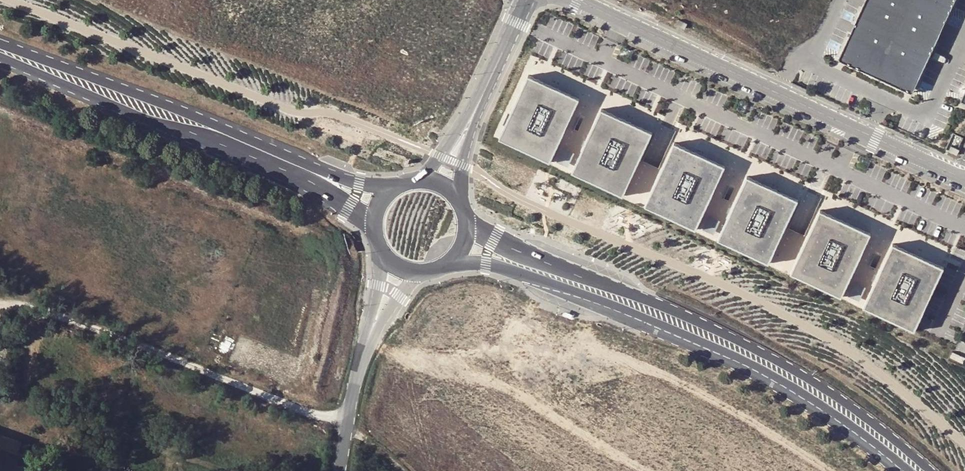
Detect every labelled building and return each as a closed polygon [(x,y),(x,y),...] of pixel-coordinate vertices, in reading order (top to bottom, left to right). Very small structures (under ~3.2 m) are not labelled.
[(838,60),(912,93),(955,0),(865,0),(838,60)] [(580,99),(529,75),(499,138),(549,163),(580,99)] [(655,134),(603,110),(573,173),(624,198),(655,134)] [(727,168),(676,144),(646,207),(696,232),(727,168)] [(638,169),(636,175),(649,178),(651,172),(638,169)] [(767,264),(798,201),(746,177),(716,240),(767,264)] [(870,234),(819,211),(789,273),(839,298),(870,234)] [(715,233),(719,218),(710,215),(705,230),(715,233)] [(943,269),(892,245),(862,307),(913,332),(943,269)]
